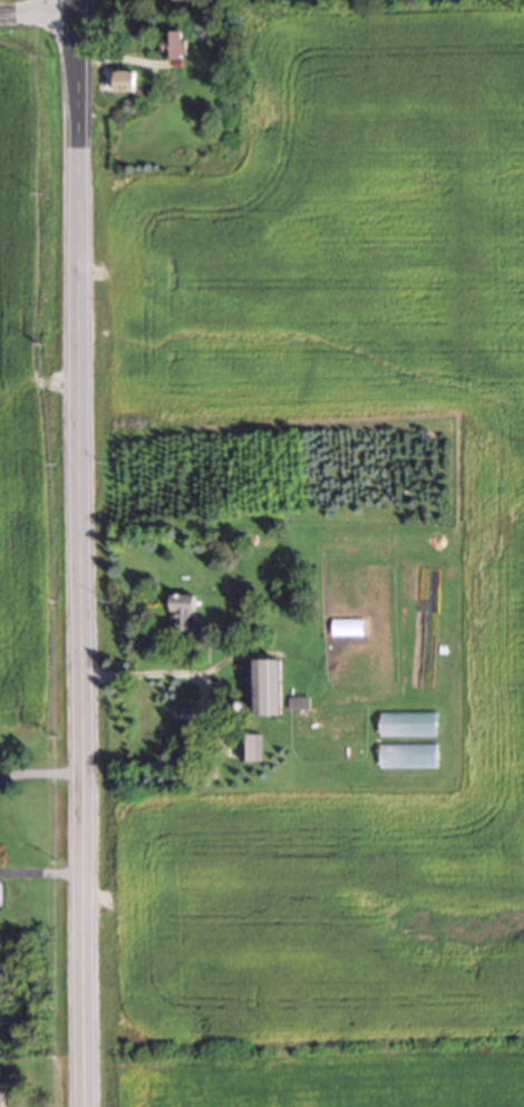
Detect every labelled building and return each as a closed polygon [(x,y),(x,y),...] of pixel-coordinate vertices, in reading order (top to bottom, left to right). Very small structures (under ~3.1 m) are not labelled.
[(165,31),(165,57),(185,57),(185,31),(165,31)] [(141,70),(114,70),(114,92),(141,92),(141,70)] [(196,594),(171,594),(171,630),(196,630),(196,594)] [(283,713),(283,658),(252,658),(252,713),(283,713)] [(289,709),(308,709),(308,695),(289,695),(289,709)] [(241,760),(260,760),(260,734),(241,734),(241,760)]
